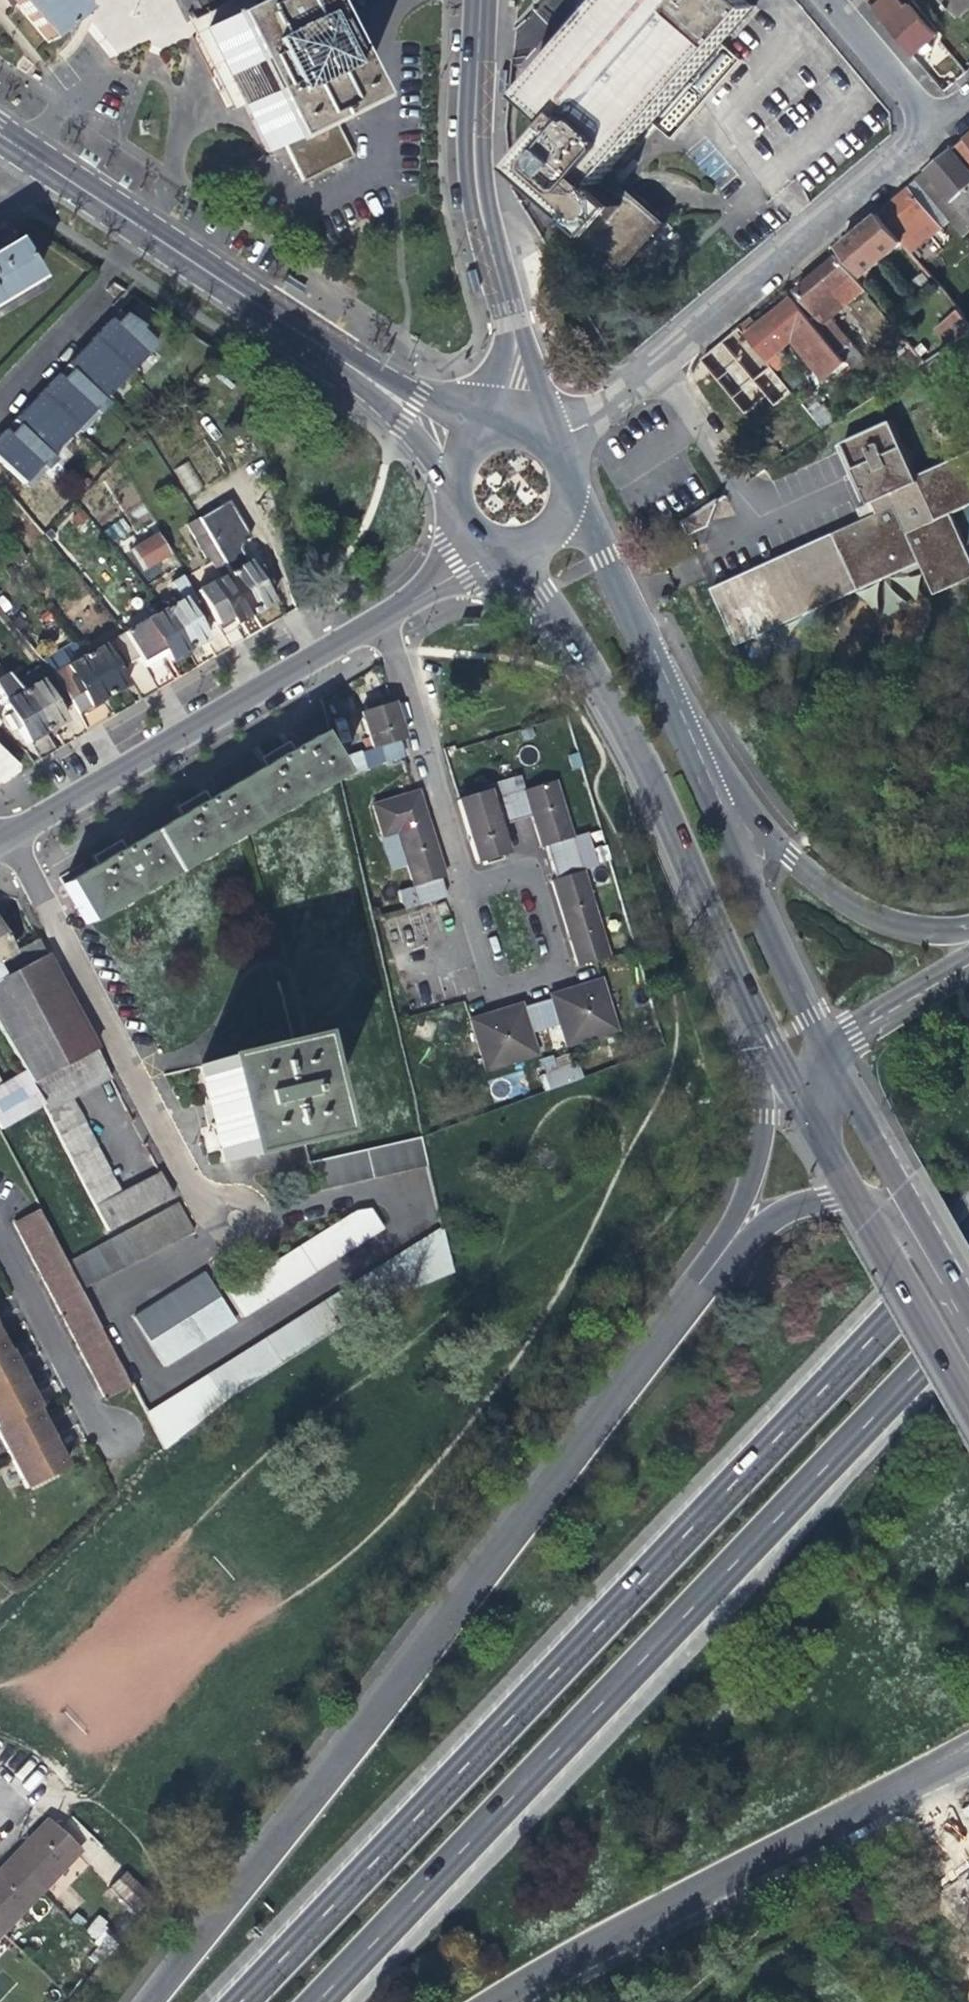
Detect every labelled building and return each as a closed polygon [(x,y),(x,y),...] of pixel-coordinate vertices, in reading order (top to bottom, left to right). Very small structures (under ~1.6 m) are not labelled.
[(46,45),(80,15),(67,0),(8,0),(13,6),(46,45)] [(243,103),(206,31),(268,0),(232,0),(186,23),(230,109),(243,103)] [(309,33),(292,0),(268,0),(206,31),(243,103),(268,154),(284,145),(333,121),(349,113),(309,33)] [(309,33),(325,26),(315,6),(327,0),(292,0),(309,33)] [(584,225),(574,237),(620,276),(665,224),(642,204),(621,186),(610,176),(756,9),(745,0),(608,0),(524,97),(556,125),(519,169),(531,180),(542,189),(571,214),(584,225)] [(886,24),(912,55),(917,50),(925,43),(935,35),(909,5),(905,9),(898,0),(885,0),(874,9),(886,24)] [(959,13),(968,5),(968,0),(948,0),(959,13)] [(930,48),(925,43),(917,50),(922,55),(930,48)] [(725,55),(697,87),(709,97),(737,65),(725,55)] [(333,121),(284,145),(297,169),(345,145),(333,121)] [(953,149),(968,167),(968,135),(953,149)] [(927,170),(950,197),(968,219),(968,171),(951,150),(936,163),(927,170)] [(938,206),(950,197),(927,170),(916,180),(938,206)] [(542,189),(531,180),(528,183),(539,192),(542,189)] [(908,186),(910,188),(943,228),(951,222),(938,206),(916,180),(908,186)] [(916,252),(943,228),(910,188),(898,199),(882,212),(916,252)] [(968,233),(968,219),(950,197),(938,206),(951,222),(964,237),(968,233)] [(904,243),(880,214),(859,232),(842,246),(865,275),(904,243)] [(35,283),(11,246),(0,253),(0,304),(35,283)] [(790,294),(794,298),(847,362),(852,369),(864,358),(831,318),(865,290),(837,257),(817,273),(790,294)] [(825,380),(847,362),(794,298),(765,321),(747,335),(749,336),(767,359),(791,339),(825,380)] [(968,335),(968,321),(967,318),(960,310),(936,329),(950,347),(968,335)] [(0,433),(0,466),(22,487),(155,349),(138,333),(140,331),(116,312),(0,433)] [(771,368),(746,339),(749,336),(747,335),(741,327),(729,337),(721,343),(729,353),(725,355),(750,386),(771,368)] [(701,361),(708,369),(721,358),(714,350),(701,361)] [(721,358),(708,369),(721,384),(734,373),(721,358)] [(317,380),(297,368),(291,374),(313,386),(317,380)] [(919,477),(893,422),(844,445),(874,506),(892,497),(896,507),(837,535),(844,549),(827,556),(834,571),(850,563),(863,592),(923,564),(939,596),(968,582),(968,546),(955,515),(968,509),(968,453),(919,477)] [(189,496),(203,488),(188,461),(174,469),(189,496)] [(226,548),(205,513),(192,521),(249,617),(262,610),(268,606),(259,589),(265,586),(251,563),(236,572),(223,550),(226,548)] [(238,623),(249,617),(192,521),(183,527),(203,561),(205,560),(218,582),(194,595),(217,634),(228,652),(243,643),(233,626),(238,623)] [(154,539),(128,552),(140,572),(165,558),(154,539)] [(179,604),(162,614),(186,653),(195,647),(203,643),(193,628),(197,625),(189,611),(194,607),(180,581),(169,587),(179,604)] [(177,658),(186,653),(162,614),(122,637),(136,662),(158,648),(168,664),(177,658)] [(203,643),(213,661),(228,652),(217,634),(203,643)] [(122,637),(82,659),(106,699),(116,693),(124,689),(115,674),(136,662),(122,637)] [(100,702),(106,699),(82,659),(52,680),(66,703),(68,706),(74,717),(85,736),(100,727),(111,720),(100,702)] [(162,668),(145,677),(155,694),(172,684),(162,668)] [(14,688),(21,697),(44,735),(57,727),(62,725),(54,711),(59,708),(60,710),(68,706),(66,703),(52,680),(45,670),(14,688)] [(128,686),(139,704),(155,694),(145,677),(128,686)] [(54,753),(44,735),(21,697),(18,698),(10,687),(0,694),(0,703),(9,718),(5,721),(14,735),(18,732),(26,745),(28,744),(39,763),(46,758),(54,753)] [(398,740),(390,711),(385,712),(384,707),(363,713),(364,718),(359,720),(370,756),(401,747),(398,740)] [(62,725),(72,743),(85,736),(74,717),(62,725)] [(84,931),(337,784),(314,743),(286,759),(281,751),(273,756),(264,761),(269,769),(203,807),(198,799),(193,802),(177,811),(181,820),(118,856),(113,848),(106,852),(95,858),(100,866),(61,889),(84,931)] [(404,761),(401,747),(370,756),(364,758),(368,770),(404,761)] [(364,758),(362,753),(334,761),(340,781),(369,773),(368,770),(364,758)] [(554,786),(521,795),(529,820),(533,836),(538,852),(543,851),(570,843),(554,786)] [(419,795),(369,809),(379,843),(396,839),(412,892),(438,885),(445,882),(428,827),(419,795)] [(499,831),(529,820),(521,795),(490,806),(499,831)] [(486,796),(452,806),(472,871),(506,860),(503,849),(499,831),(490,806),(486,796)] [(553,885),(581,877),(576,860),(570,843),(543,851),(553,885)] [(573,972),(607,962),(581,877),(553,885),(547,887),(567,953),(573,972)] [(438,885),(401,895),(403,911),(446,901),(438,885)] [(9,961),(0,944),(0,967),(9,961)] [(9,961),(0,967),(0,981),(1,984),(43,961),(36,946),(9,961)] [(0,984),(0,1038),(28,1092),(94,1057),(55,983),(43,961),(0,984)] [(616,1039),(600,984),(586,988),(546,1000),(548,1005),(555,1031),(562,1054),(616,1039)] [(548,1005),(521,1013),(529,1039),(542,1035),(555,1031),(548,1005)] [(485,1018),(465,1024),(481,1078),(535,1062),(529,1039),(521,1013),(519,1008),(485,1018)] [(262,1149),(343,1131),(352,1129),(329,1034),(240,1055),(250,1100),(262,1149)] [(546,1088),(583,1080),(580,1064),(555,1069),(552,1055),(539,1058),(546,1088)] [(110,1087),(94,1057),(28,1092),(41,1111),(112,1244),(176,1209),(159,1176),(121,1193),(77,1105),(110,1087)] [(0,1091),(0,1135),(41,1111),(28,1092),(23,1078),(0,1091)] [(336,1193),(426,1170),(419,1141),(329,1161),(336,1193)] [(191,1236),(176,1209),(112,1244),(67,1268),(82,1296),(191,1236)] [(368,1216),(353,1219),(225,1300),(241,1323),(381,1236),(368,1216)] [(10,1229),(103,1406),(127,1393),(35,1217),(10,1229)] [(441,1234),(144,1420),(161,1453),(224,1402),(344,1327),(393,1300),(451,1276),(441,1234)] [(204,1278),(132,1321),(163,1371),(234,1327),(204,1278)] [(21,1496),(66,1473),(52,1447),(39,1421),(35,1414),(38,1412),(28,1392),(24,1384),(15,1368),(9,1355),(5,1357),(0,1348),(0,1455),(21,1496)] [(78,1856),(47,1825),(18,1855),(0,1874),(0,1938),(78,1856)] [(109,1888),(135,1915),(153,1897),(127,1870),(109,1888)] [(101,1953),(117,1945),(103,1918),(87,1926),(101,1953)]
